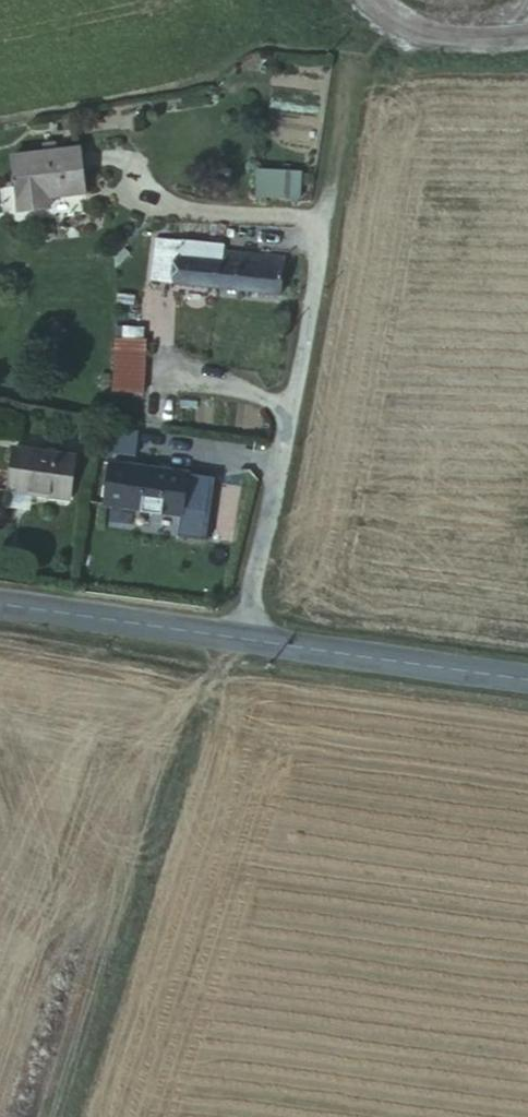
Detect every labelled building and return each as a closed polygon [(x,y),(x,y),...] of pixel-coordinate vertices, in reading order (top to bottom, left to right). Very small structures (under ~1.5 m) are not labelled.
[(0,106),(0,166),(21,163),(21,149),(62,146),(55,100),(0,106)] [(255,167),(254,195),(297,197),(298,169),(255,167)] [(225,212),(159,205),(154,238),(282,254),(286,226),(225,217),(225,212)] [(116,324),(113,388),(144,389),(147,326),(116,324)] [(72,419),(8,409),(2,454),(64,466),(72,419)] [(186,438),(106,425),(97,471),(179,485),(186,438)]
